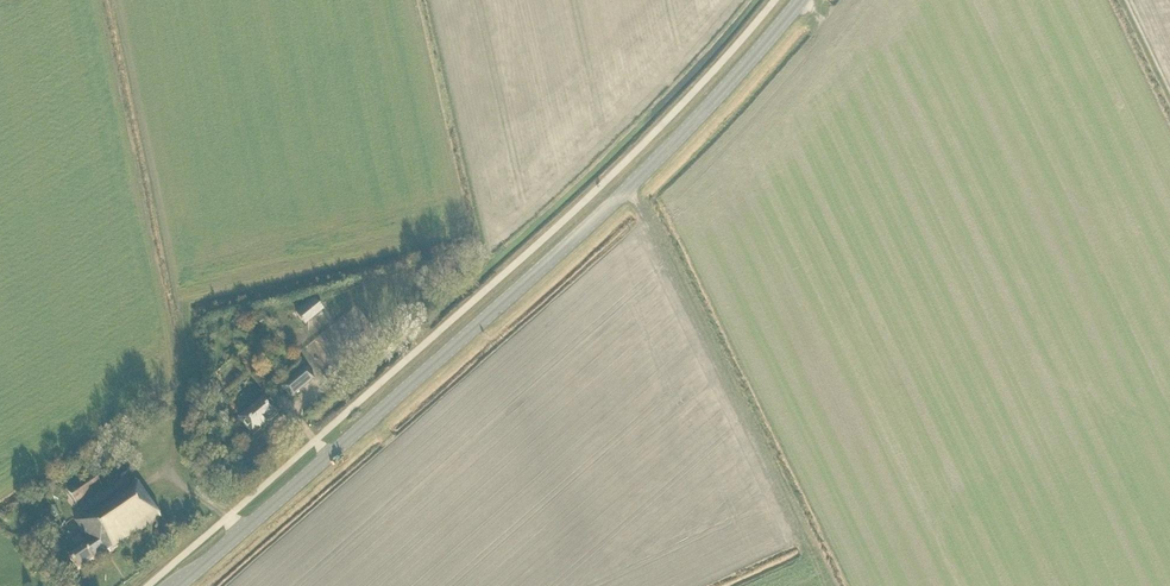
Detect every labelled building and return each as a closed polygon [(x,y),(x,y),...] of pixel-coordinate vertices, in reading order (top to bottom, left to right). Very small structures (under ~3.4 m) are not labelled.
[(419,306),(429,298),(425,292),(415,301),(419,306)] [(254,319),(264,331),(271,325),(262,313),(254,319)] [(304,367),(280,387),(291,399),(314,379),(304,367)] [(222,391),(213,381),(208,385),(217,395),(222,391)] [(264,397),(239,419),(253,436),(263,427),(263,428),(268,424),(268,423),(278,414),(264,397)] [(161,518),(135,480),(75,521),(87,539),(72,549),(75,554),(69,558),(78,571),(93,561),(93,560),(108,551),(109,553),(161,518)]
